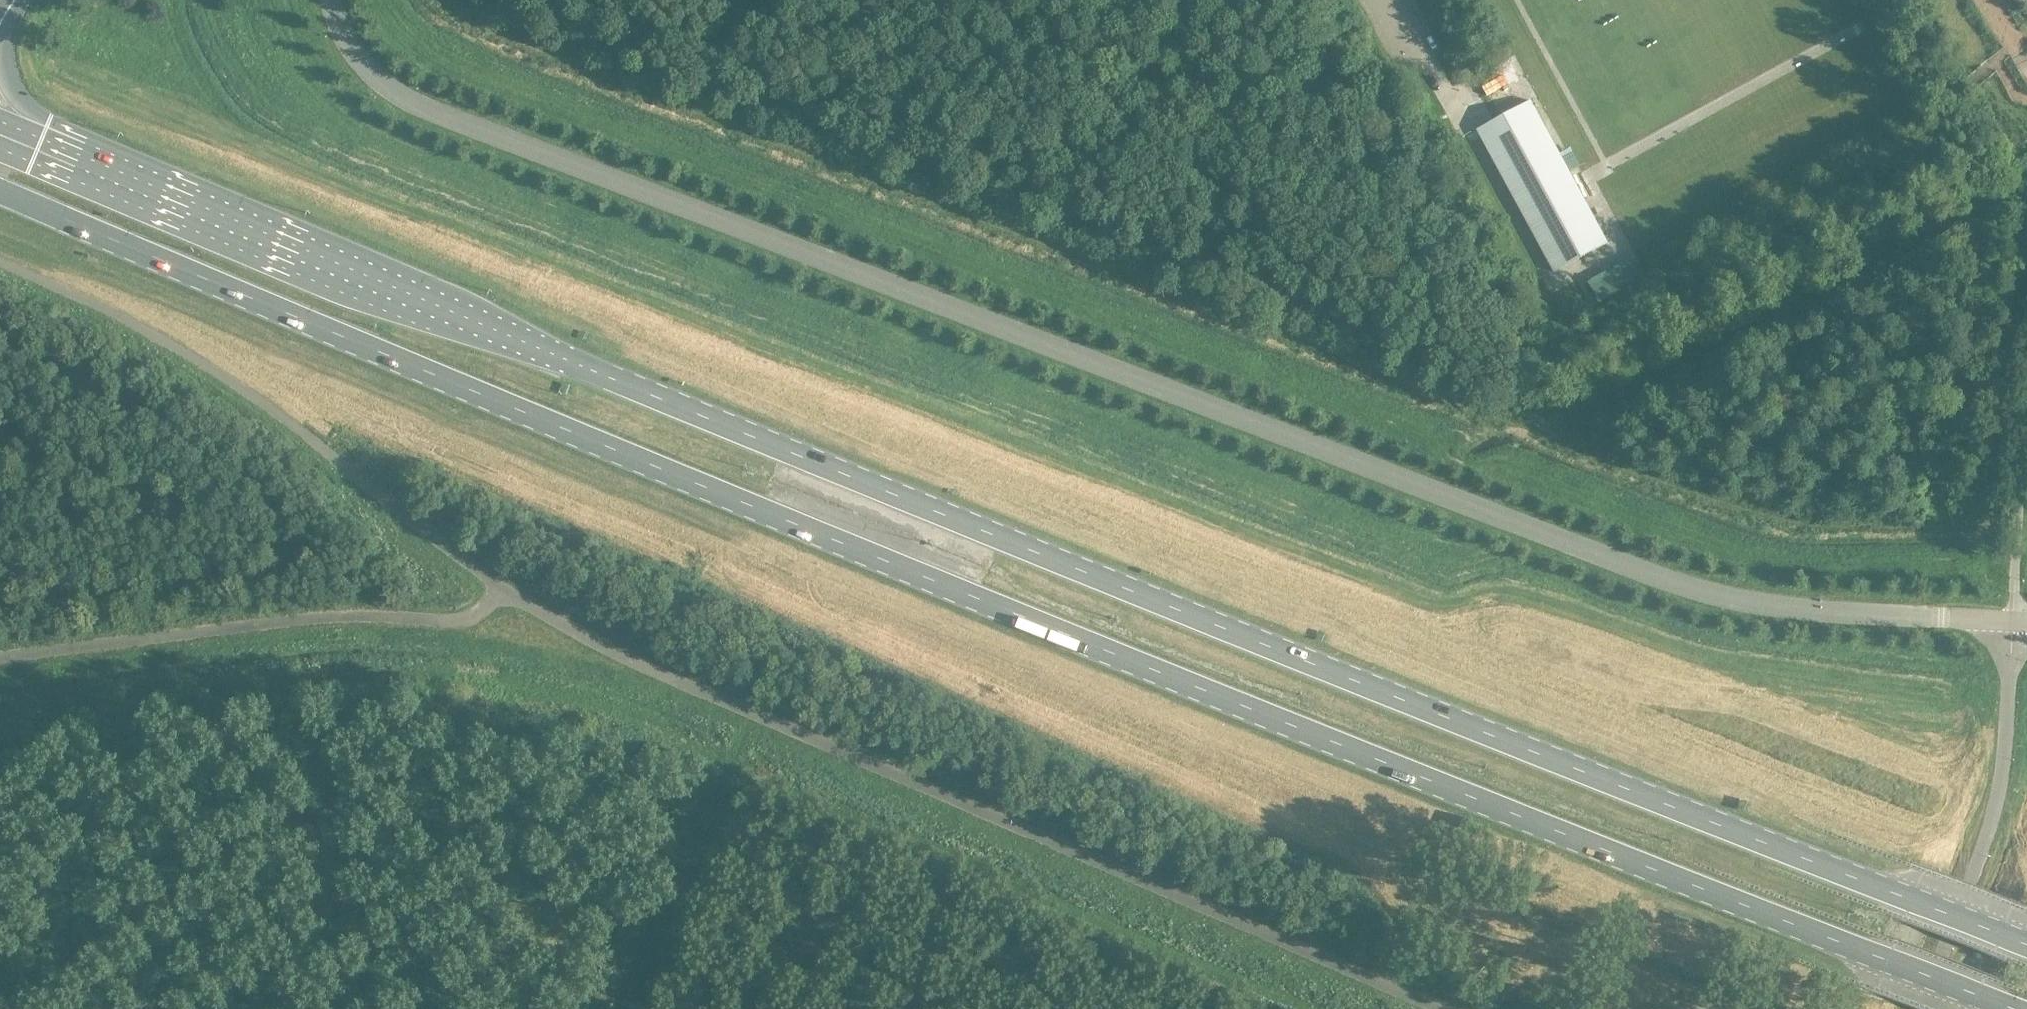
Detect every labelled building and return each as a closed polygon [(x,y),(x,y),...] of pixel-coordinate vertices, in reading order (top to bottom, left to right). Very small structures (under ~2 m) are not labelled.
[(1530,100),(1529,100),(1477,129),(1554,272),(1608,242),(1530,100)]
